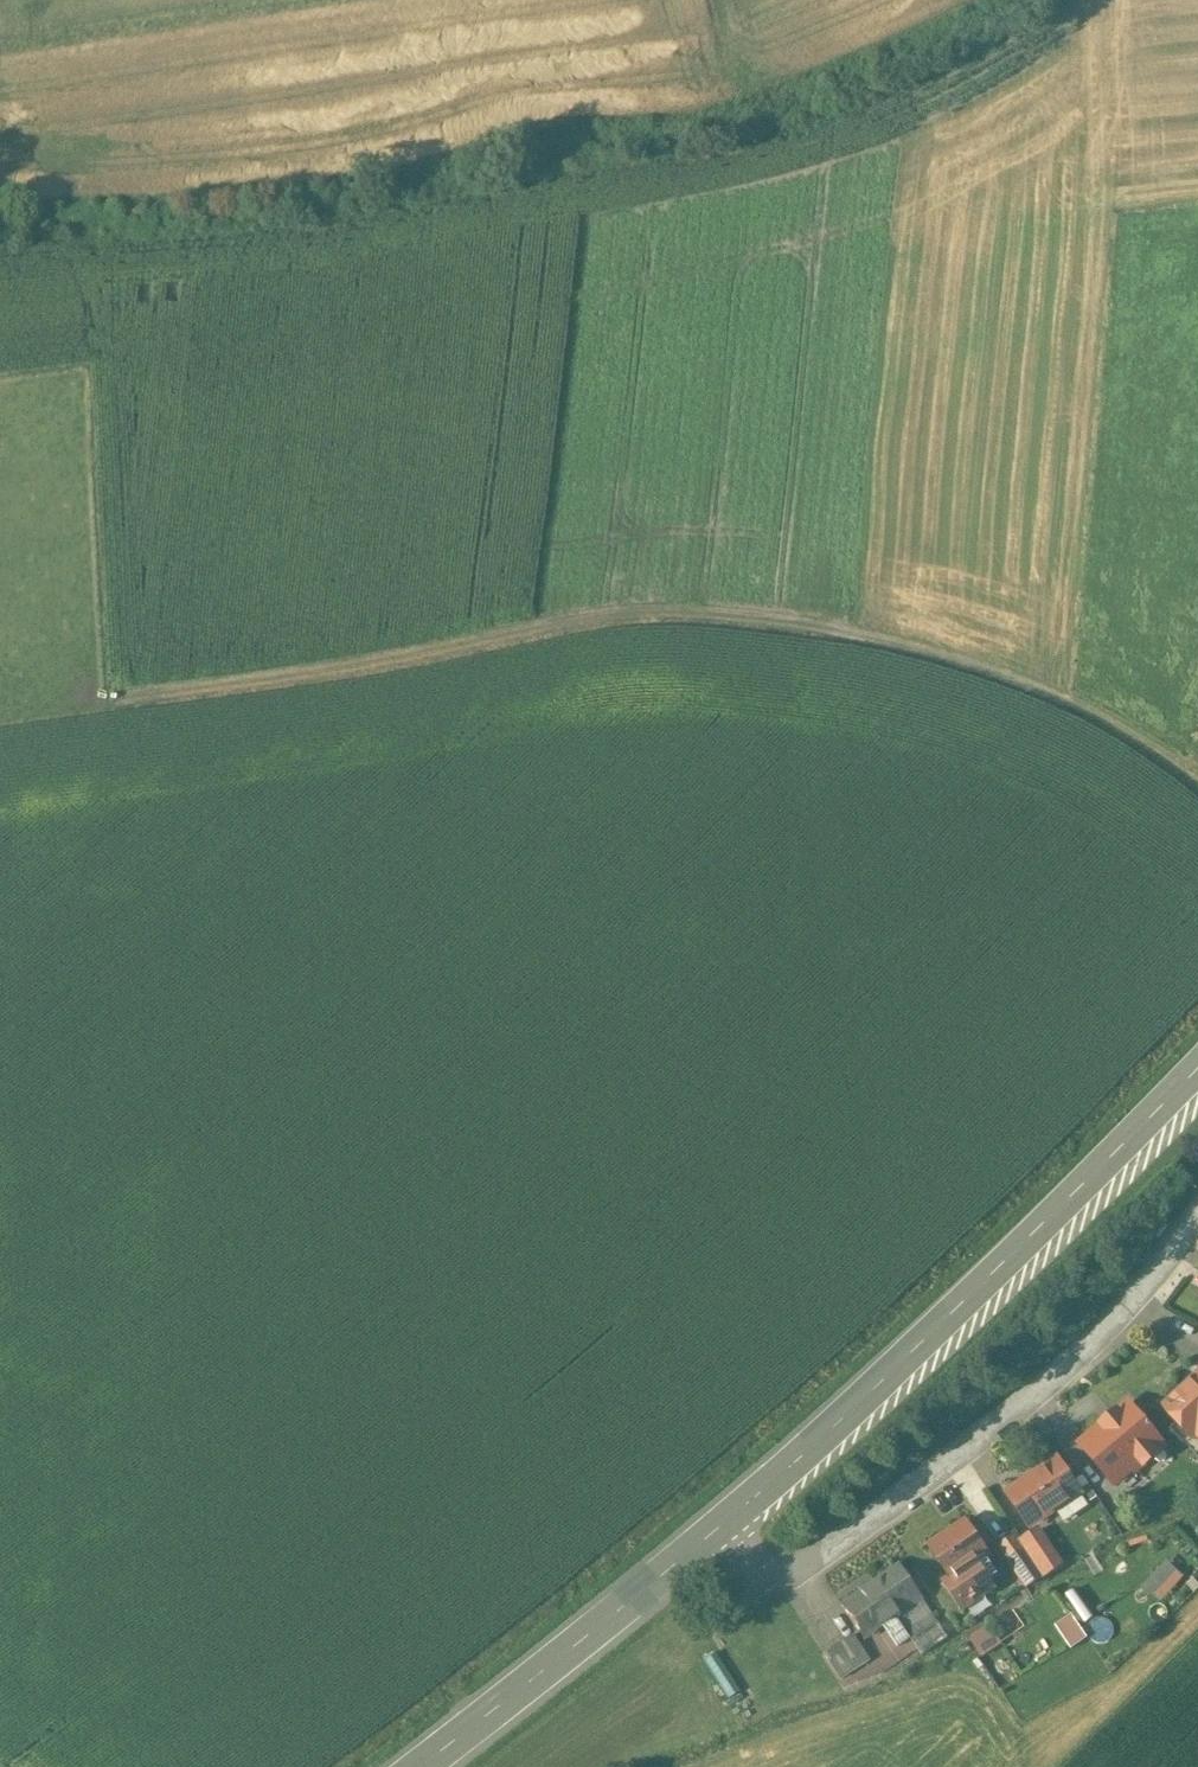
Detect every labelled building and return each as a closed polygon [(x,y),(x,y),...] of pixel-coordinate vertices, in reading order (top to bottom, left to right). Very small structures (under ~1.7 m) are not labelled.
[(1166,1407),(1194,1436),(1197,1432),(1197,1377),(1166,1407)] [(1128,1405),(1081,1444),(1114,1485),(1133,1469),(1136,1472),(1156,1456),(1153,1452),(1162,1445),(1128,1405)] [(1056,1461),(1007,1494),(1029,1527),(1030,1526),(1054,1510),(1078,1493),(1078,1492),(1056,1461)] [(1078,1492),(1078,1493),(1086,1504),(1096,1498),(1088,1486),(1078,1492)] [(1078,1493),(1054,1510),(1062,1521),(1086,1504),(1078,1493)] [(966,1522),(929,1548),(951,1580),(944,1585),(961,1610),(990,1590),(973,1566),(989,1556),(966,1522)] [(964,1642),(1021,1727),(1113,1675),(1197,1593),(1197,1547),(1180,1526),(1110,1561),(1104,1571),(1100,1574),(1092,1578),(1071,1581),(1031,1601),(1003,1615),(964,1642)] [(1054,1561),(1030,1526),(1029,1527),(1018,1534),(1042,1569),(1054,1561)] [(1014,1538),(1000,1548),(1018,1574),(1033,1564),(1014,1538)] [(1060,1570),(1054,1561),(1042,1569),(1047,1577),(1060,1570)] [(899,1566),(840,1606),(862,1639),(882,1626),(894,1617),(921,1599),(899,1566)] [(894,1617),(909,1639),(910,1639),(936,1621),(921,1599),(894,1617)] [(894,1617),(882,1626),(897,1647),(909,1639),(894,1617)] [(851,1636),(836,1646),(852,1671),(868,1661),(851,1636)] [(852,1671),(836,1646),(822,1655),(839,1681),(852,1671)]
